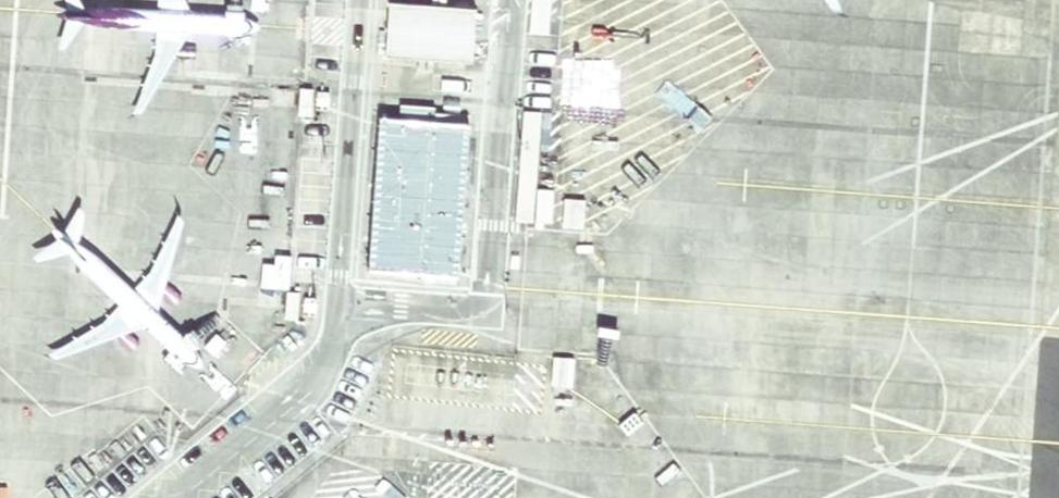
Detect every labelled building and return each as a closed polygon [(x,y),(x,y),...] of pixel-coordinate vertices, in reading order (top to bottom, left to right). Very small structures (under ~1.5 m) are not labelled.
[(435,0),(385,0),(382,50),(469,57),(472,3),(435,0)] [(427,102),(393,100),(392,113),(372,111),(360,266),(451,273),(462,118),(426,116),(427,102)]
